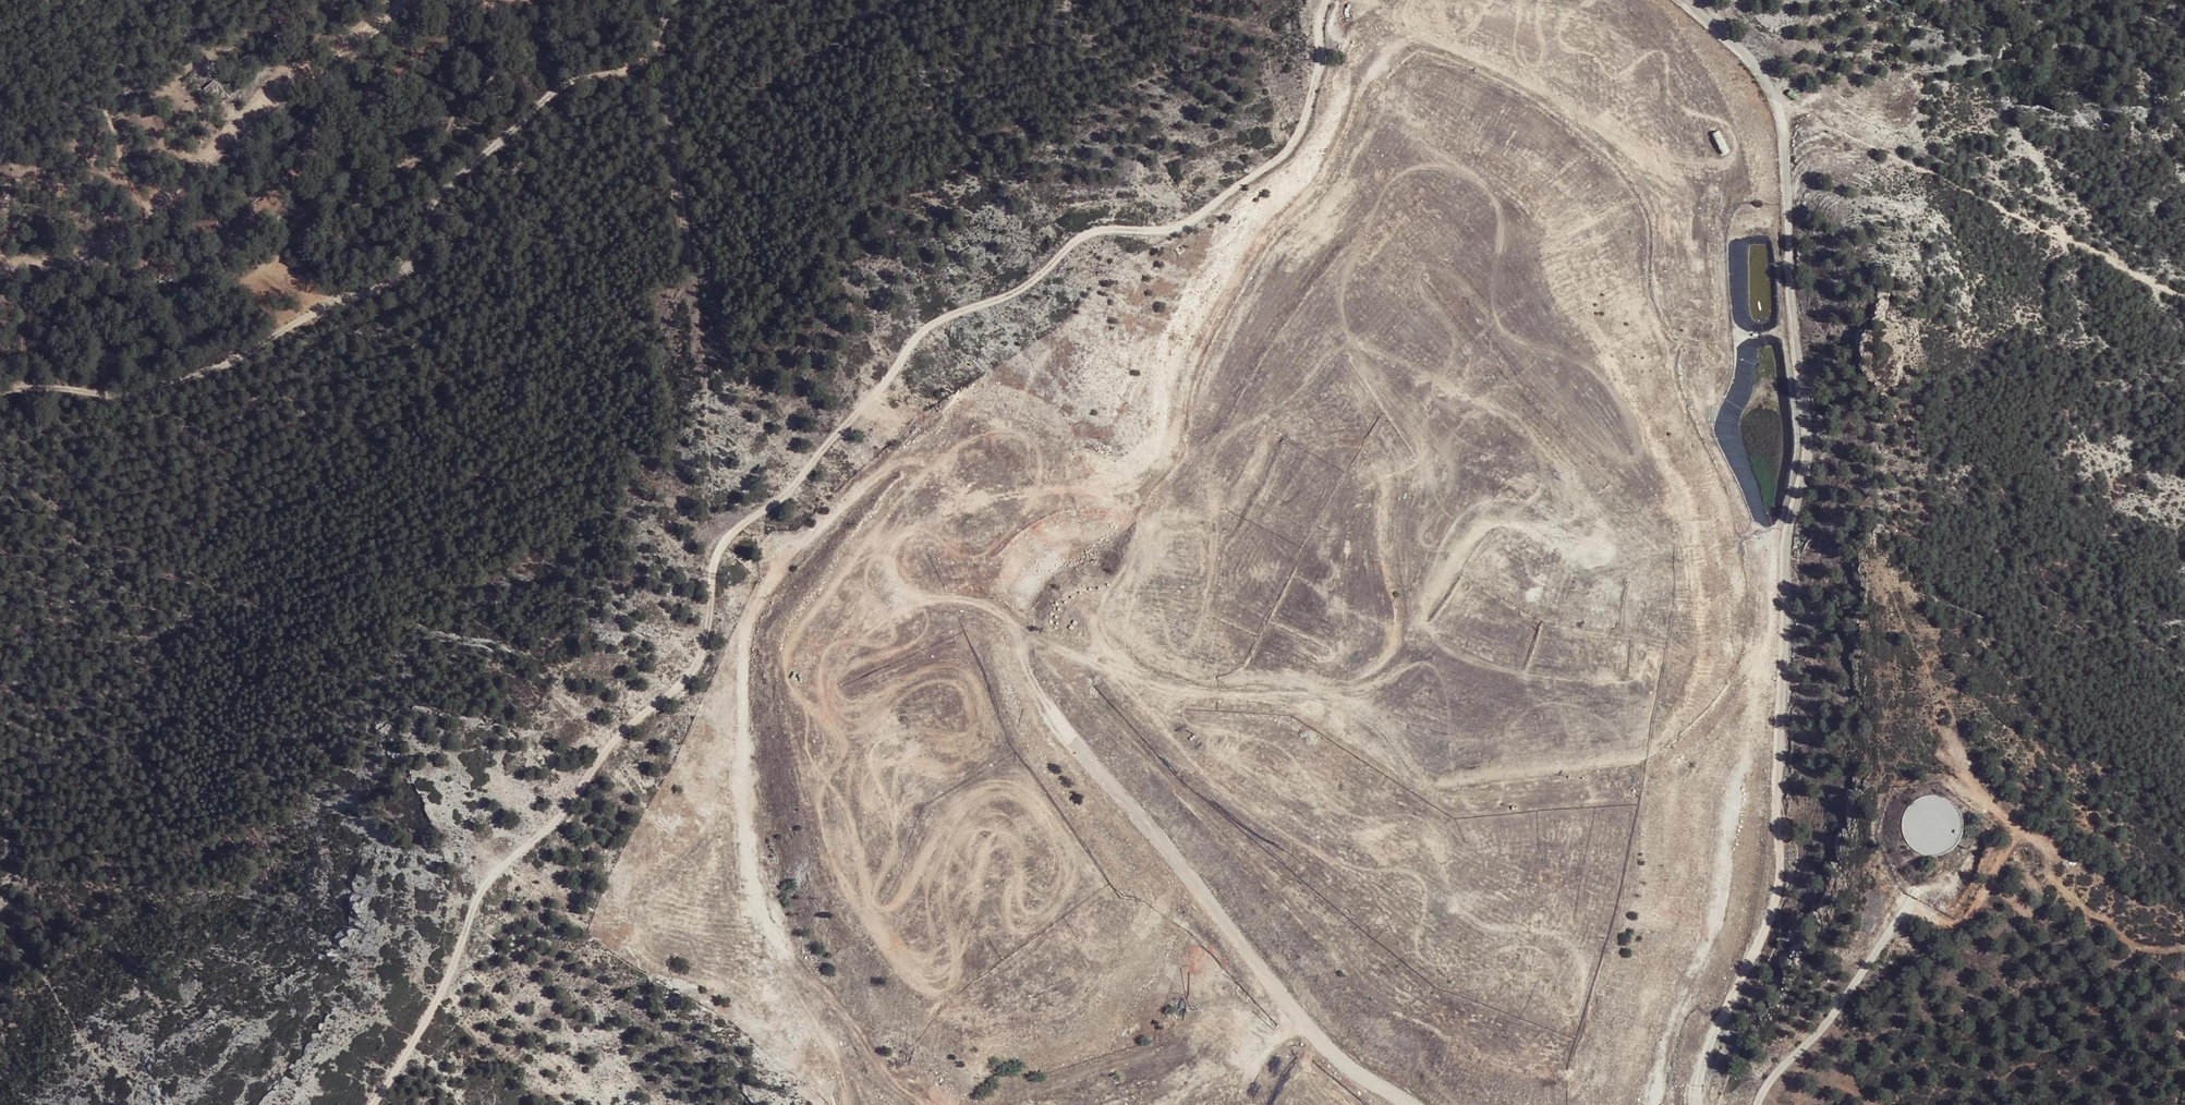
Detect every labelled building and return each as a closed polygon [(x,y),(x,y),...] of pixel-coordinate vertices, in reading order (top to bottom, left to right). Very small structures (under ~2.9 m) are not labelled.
[(1645,1104),(1652,1071),(1645,1069),(1638,1103),(1645,1104)]
